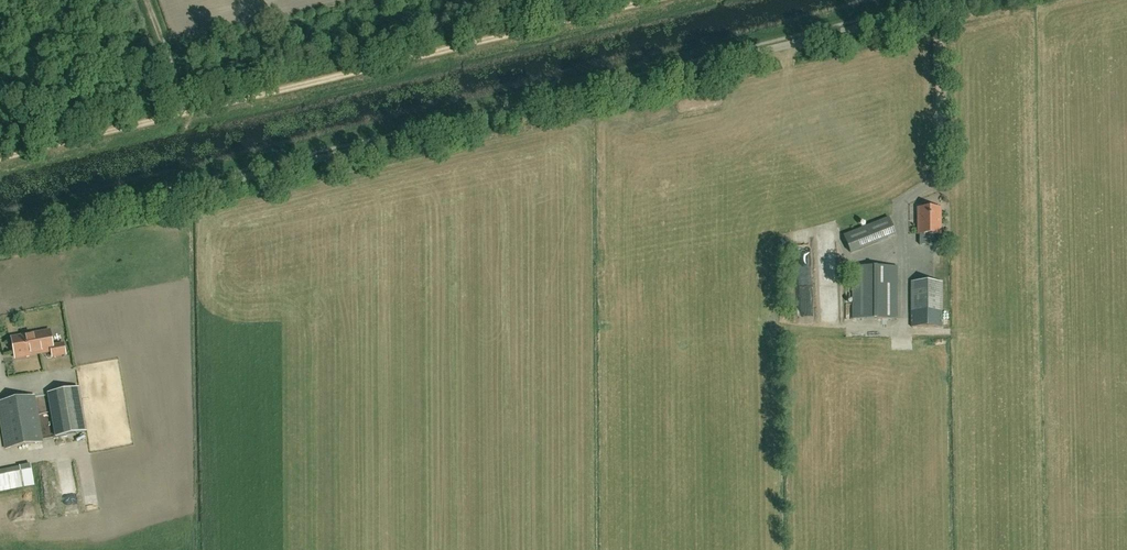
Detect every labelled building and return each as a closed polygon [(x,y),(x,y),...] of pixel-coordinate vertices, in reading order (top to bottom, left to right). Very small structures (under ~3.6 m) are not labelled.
[(920,234),(941,234),(941,209),(920,209),(920,234)] [(896,235),(889,217),(844,235),(851,253),(896,235)] [(821,240),(822,253),(834,252),(833,239),(821,240)] [(836,293),(834,257),(824,258),(825,294),(836,293)] [(897,318),(898,267),(853,267),(853,318),(897,318)] [(942,328),(942,283),(912,282),(912,327),(942,328)] [(836,310),(825,310),(825,320),(836,320),(836,310)] [(50,331),(12,337),(15,358),(52,352),(53,357),(66,355),(64,344),(53,346),(50,331)] [(79,387),(48,393),(55,437),(87,431),(79,387)] [(42,442),(34,396),(0,402),(0,415),(6,449),(42,442)] [(10,474),(13,492),(43,487),(40,474),(34,475),(34,470),(10,474)]
